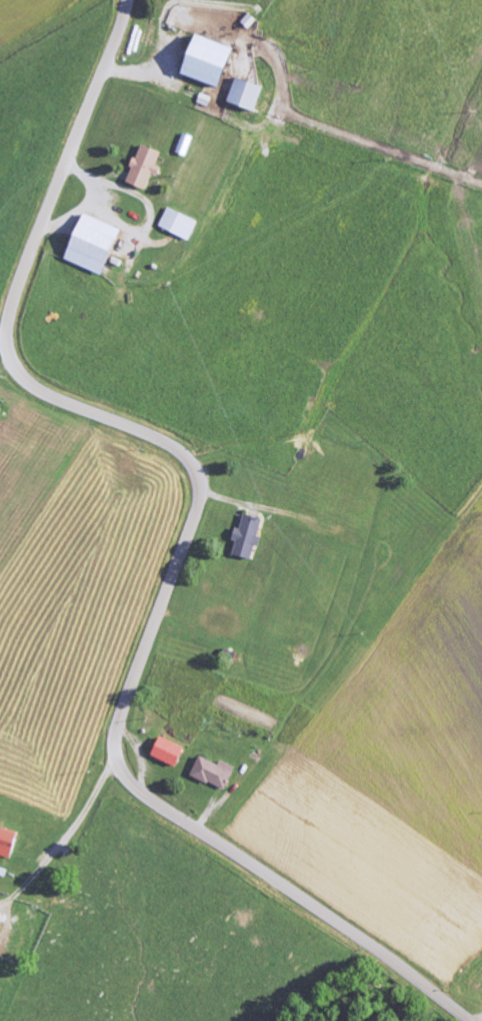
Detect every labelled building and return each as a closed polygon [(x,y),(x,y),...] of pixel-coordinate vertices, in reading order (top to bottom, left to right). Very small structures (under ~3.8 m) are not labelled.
[(239,49),(201,35),(186,74),(224,89),(239,49)] [(266,87),(240,77),(230,101),(257,112),(266,87)] [(196,137),(185,133),(178,153),(189,157),(196,137)] [(164,152),(143,144),(128,182),(148,190),(155,174),(161,176),(164,168),(159,165),(164,152)] [(200,222),(169,207),(160,227),(191,241),(200,222)] [(124,230),(87,214),(68,260),(105,276),(124,230)] [(254,560),(265,520),(246,515),(242,530),(237,529),(234,541),(238,542),(235,555),(254,560)] [(187,748),(162,738),(154,758),(179,768),(187,748)] [(220,765),(202,757),(193,776),(226,791),(237,768),(222,761),(220,765)] [(20,833),(1,828),(0,834),(0,854),(14,858),(20,833)]
